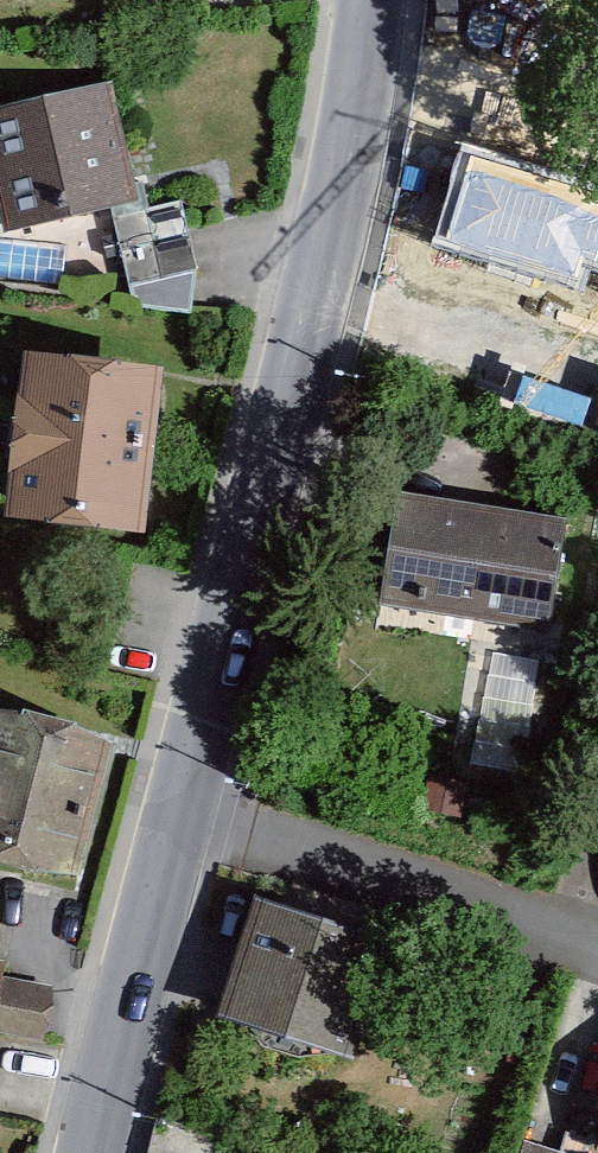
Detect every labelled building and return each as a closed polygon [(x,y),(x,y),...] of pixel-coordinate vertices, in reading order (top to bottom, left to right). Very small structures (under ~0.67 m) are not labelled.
[(0,117),(0,165),(21,244),(126,216),(141,213),(109,89),(0,117)] [(465,153),(439,240),(583,282),(589,262),(597,264),(597,191),(465,153)] [(141,213),(126,216),(155,315),(202,323),(205,279),(184,204),(141,213)] [(176,373),(36,357),(17,522),(157,538),(176,373)] [(408,496),(389,609),(561,638),(580,525),(408,496)] [(125,748),(91,729),(36,716),(0,717),(0,865),(92,887),(125,748)] [(219,1018),(359,1060),(396,937),(256,895),(219,1018)] [(43,1040),(54,986),(3,976),(6,961),(0,959),(0,1032),(43,1040)] [(525,1139),(520,1152),(568,1152),(525,1139)]
